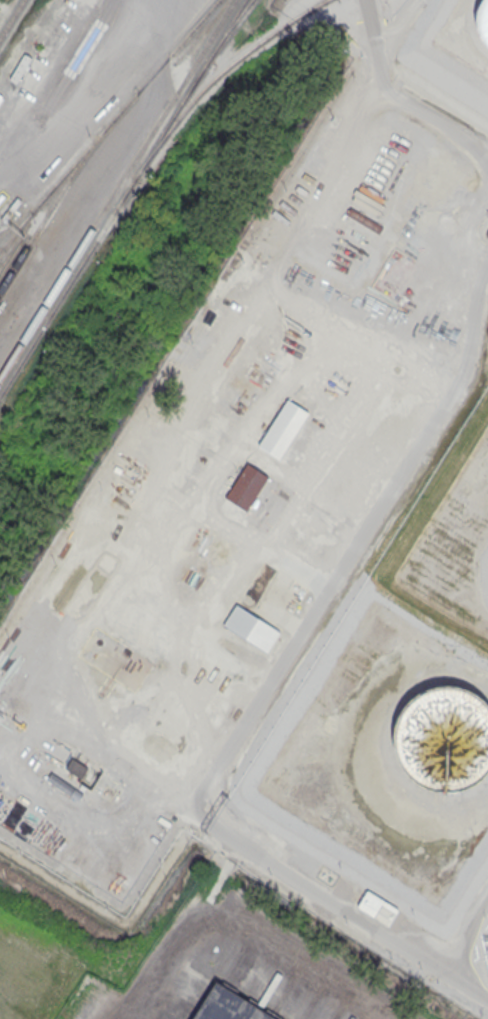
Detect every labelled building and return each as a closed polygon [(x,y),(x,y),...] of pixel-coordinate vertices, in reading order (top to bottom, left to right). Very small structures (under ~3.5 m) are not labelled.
[(483,3),(478,15),(478,29),(484,41),(487,45),(487,0),(486,0),(483,3)] [(31,58),(23,54),(10,79),(18,83),(31,58)] [(258,447),(281,460),(309,413),(287,399),(258,447)] [(269,476),(245,462),(222,504),(246,517),(269,476)] [(223,626),(268,654),(281,632),(235,605),(223,626)] [(487,764),(487,717),(482,708),(466,698),(449,695),(431,698),(416,709),(406,724),(403,741),(406,759),(417,774),(432,784),(449,787),(467,784),(482,774),(487,764)] [(65,771),(82,780),(88,768),(71,759),(65,771)] [(356,908),(389,929),(400,912),(367,890),(356,908)] [(215,983),(273,1018),(193,1018),(215,983)]
